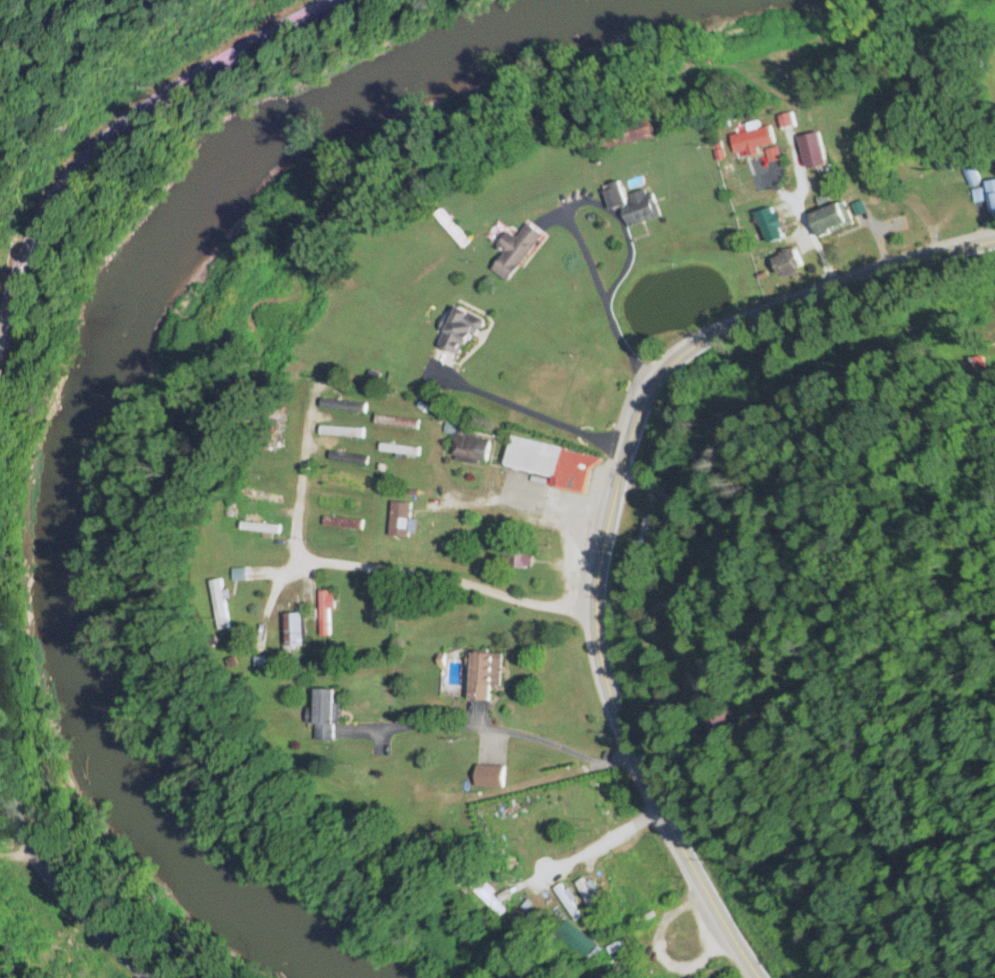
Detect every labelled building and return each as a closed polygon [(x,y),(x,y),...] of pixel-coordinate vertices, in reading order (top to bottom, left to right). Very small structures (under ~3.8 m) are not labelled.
[(748,125),(750,133),(734,136),(737,155),(775,148),(771,128),(758,130),(757,123),(748,125)] [(798,138),(805,170),(825,165),(819,134),(798,138)] [(968,187),(976,185),(971,164),(963,166),(968,187)] [(988,218),(994,218),(994,181),(987,181),(988,218)] [(660,218),(652,191),(624,200),(619,185),(604,189),(614,224),(623,221),(625,229),(660,218)] [(809,215),(819,239),(849,226),(839,202),(809,215)] [(786,238),(776,207),(756,213),(766,244),(786,238)] [(515,239),(507,233),(497,247),(504,253),(490,270),(507,283),(543,237),(527,225),(515,239)] [(779,280),(802,271),(794,251),(771,259),(779,280)] [(459,358),(476,328),(479,330),(484,322),(457,307),(437,345),(459,358)] [(365,407),(322,398),(320,406),(363,416),(365,407)] [(265,447),(273,451),(287,418),(280,415),(265,447)] [(417,429),(418,420),(375,418),(374,427),(417,429)] [(319,438),(362,438),(362,429),(319,429),(319,438)] [(490,439),(457,432),(452,460),(484,466),(490,439)] [(596,458),(511,437),(503,467),(552,479),(550,488),(586,497),(596,458)] [(417,457),(418,449),(380,445),(380,453),(417,457)] [(367,457),(330,452),(329,461),(365,466),(367,457)] [(420,508),(420,500),(386,498),(385,507),(420,508)] [(362,520),(323,520),(323,529),(362,529),(362,520)] [(281,538),(282,529),(239,525),(238,534),(281,538)] [(501,568),(531,568),(531,549),(501,549),(501,568)] [(213,581),(209,630),(224,631),(227,592),(220,591),(221,582),(213,581)] [(333,612),(333,592),(318,592),(318,638),(329,638),(329,612),(333,612)] [(302,614),(284,614),(284,651),(302,651),(302,614)] [(489,687),(500,687),(501,655),(471,653),(469,701),(488,702),(489,687)] [(333,690),(314,690),(314,737),(333,737),(333,690)] [(522,802),(512,805),(525,852),(535,850),(522,802)] [(546,819),(557,845),(563,843),(553,816),(546,819)] [(468,888),(499,919),(506,912),(491,897),(494,894),(478,878),(468,888)] [(593,910),(602,902),(582,880),(573,888),(593,910)]
